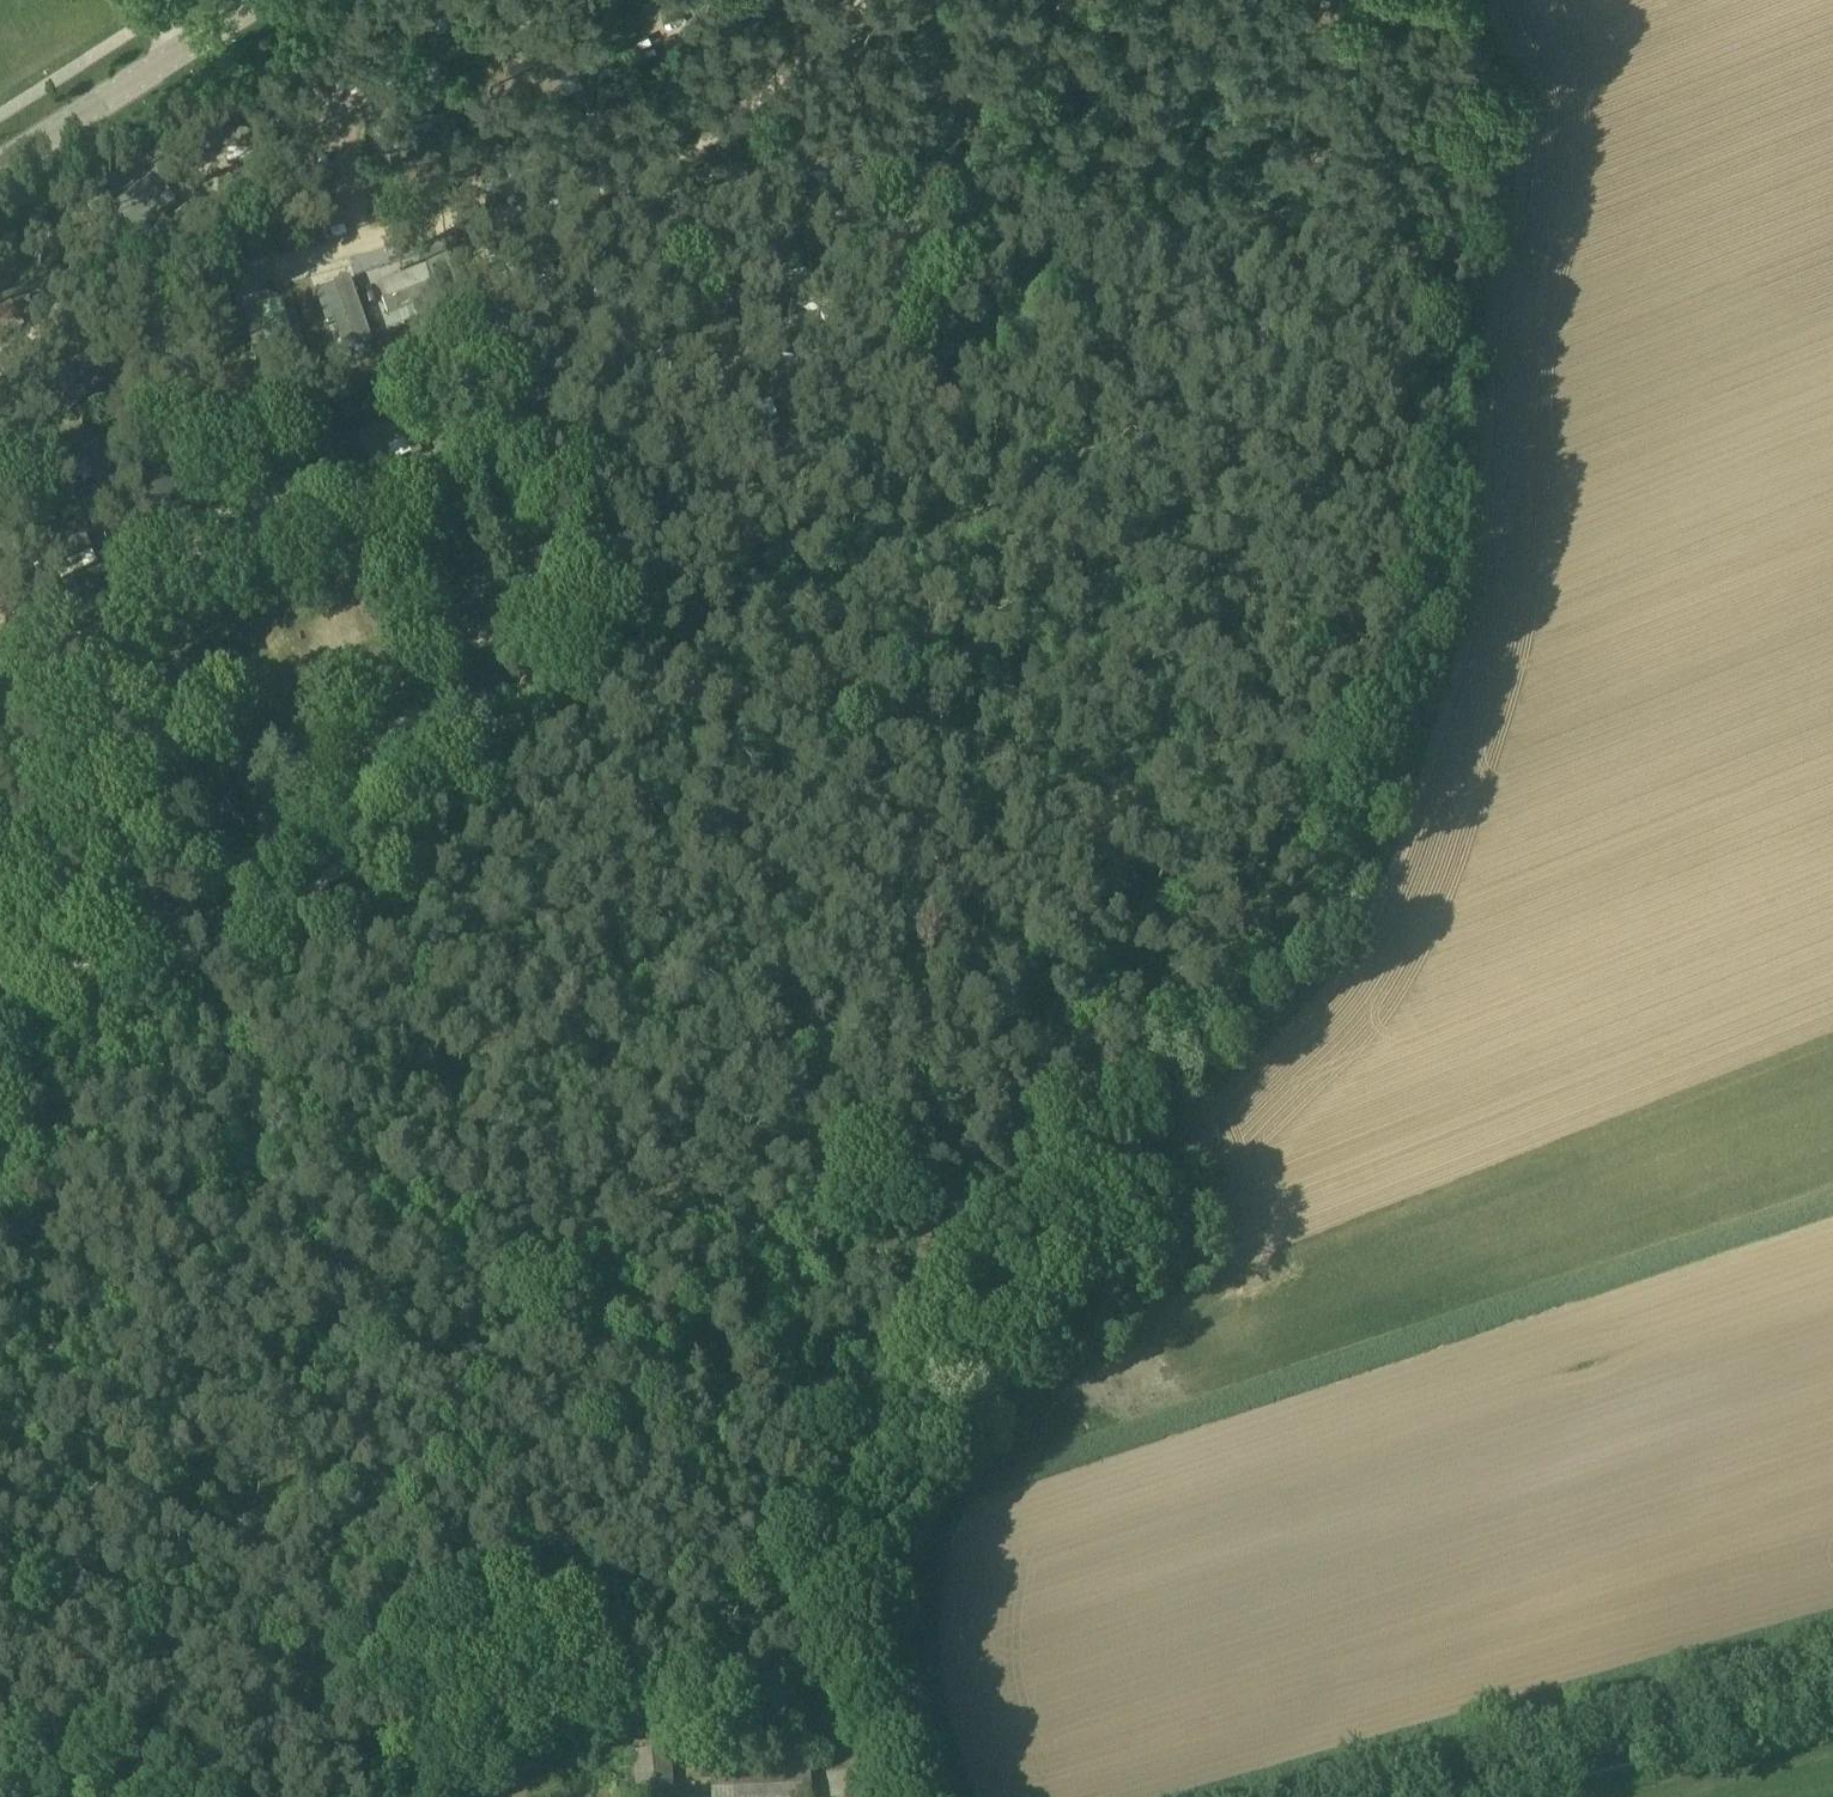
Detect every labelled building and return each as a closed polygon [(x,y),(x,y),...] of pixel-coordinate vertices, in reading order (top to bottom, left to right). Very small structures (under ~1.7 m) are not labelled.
[(124,221),(129,230),(168,211),(152,178),(108,200),(104,192),(86,201),(102,232),(124,221)] [(376,283),(391,327),(440,311),(425,267),(376,283)] [(58,578),(101,564),(98,553),(54,567),(58,578)] [(763,1771),(763,1757),(734,1757),(733,1751),(708,1751),(708,1766),(712,1766),(713,1796),(811,1796),(811,1769),(763,1771)] [(674,1753),(637,1754),(638,1796),(677,1796),(674,1753)]
